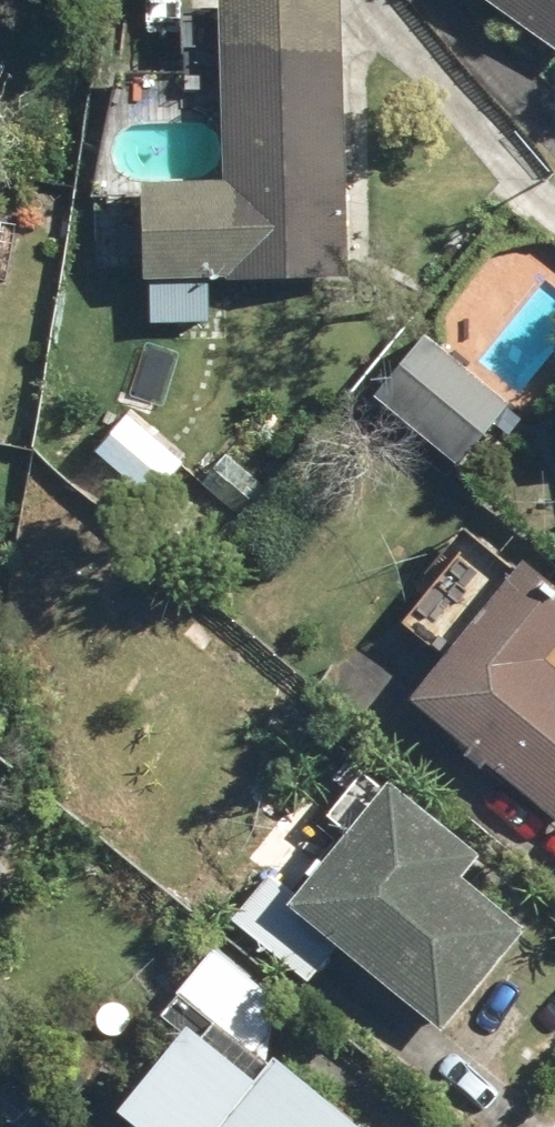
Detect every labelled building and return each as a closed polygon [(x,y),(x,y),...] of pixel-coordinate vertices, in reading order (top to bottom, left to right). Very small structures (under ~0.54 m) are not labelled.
[(340,278),(332,0),(212,0),(218,182),(134,186),(139,281),(340,278)] [(554,55),(554,0),(479,0),(554,55)] [(0,284),(12,223),(0,221),(0,284)] [(373,397),(453,464),(503,404),(421,337),(373,397)] [(554,827),(554,674),(537,660),(554,638),(554,590),(519,561),(507,575),(465,542),(398,624),(438,658),(403,702),(554,827)] [(333,950),(438,1034),(519,930),(455,882),(473,859),(382,785),(290,895),(264,877),(225,922),(303,986),(333,950)] [(172,997),(231,1044),(267,1000),(207,953),(172,997)] [(269,1063),(247,1089),(177,1031),(109,1114),(125,1126),(347,1126),(269,1063)]
